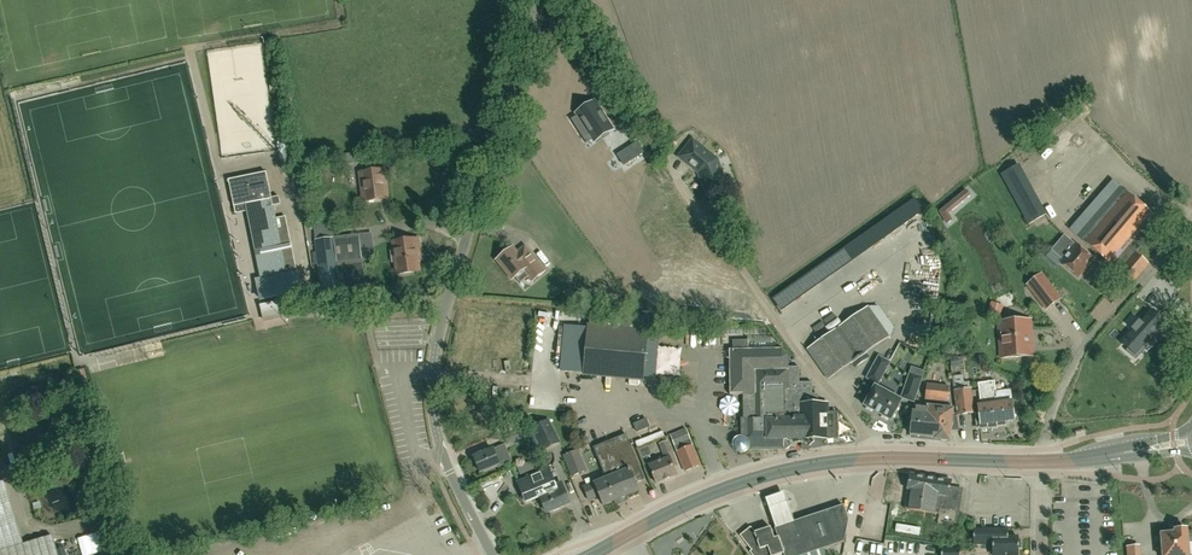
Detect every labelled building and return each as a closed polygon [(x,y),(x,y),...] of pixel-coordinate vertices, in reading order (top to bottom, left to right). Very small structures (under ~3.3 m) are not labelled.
[(588,113),(589,115),(583,119),(593,137),(599,133),(603,140),(604,142),(606,142),(612,138),(618,135),(624,131),(612,110),(610,111),(608,102),(592,111),(588,113)] [(524,126),(522,134),(527,135),(530,127),(524,126)] [(708,196),(728,188),(717,159),(692,140),(679,157),(698,173),(708,196)] [(644,153),(637,143),(629,148),(635,158),(644,153)] [(1044,169),(1055,164),(1053,159),(1042,164),(1044,169)] [(1024,216),(1042,206),(1019,164),(1001,174),(1024,216)] [(384,169),(360,172),(363,201),(388,198),(384,169)] [(229,180),(235,206),(251,203),(266,278),(257,280),(261,299),(302,291),(298,272),(286,217),(276,219),(274,206),(281,204),(280,197),(272,198),(267,172),(229,180)] [(1070,229),(1082,239),(1132,283),(1149,264),(1135,252),(1162,221),(1114,179),(1070,229)] [(966,189),(940,211),(946,223),(952,220),(948,213),(970,194),(966,189)] [(314,233),(315,240),(317,252),(313,253),(314,265),(318,264),(321,293),(365,288),(358,235),(336,238),(335,230),(314,233)] [(1079,278),(1094,260),(1075,244),(1064,235),(1051,250),(1063,259),(1060,262),(1079,278)] [(393,242),(397,274),(419,271),(417,252),(419,252),(418,239),(393,242)] [(512,248),(497,260),(512,278),(515,276),(523,269),(528,275),(532,280),(544,271),(533,259),(523,245),(515,252),(512,248)] [(873,296),(916,273),(906,255),(863,278),(873,296)] [(1060,298),(1041,273),(1027,284),(1046,309),(1060,298)] [(265,320),(265,317),(283,314),(283,316),(284,316),(281,303),(262,307),(265,320)] [(992,315),(1005,317),(1006,305),(994,304),(992,315)] [(866,351),(888,335),(867,306),(807,349),(828,379),(850,362),(854,367),(868,356),(865,352),(866,352),(866,351)] [(1130,333),(1123,341),(1135,352),(1142,343),(1144,345),(1151,337),(1153,338),(1157,333),(1156,332),(1162,324),(1149,313),(1138,324),(1137,323),(1129,332),(1130,333)] [(1031,319),(998,321),(1001,358),(1033,355),(1031,319)] [(563,327),(564,336),(571,335),(570,326),(563,327)] [(643,380),(647,332),(588,326),(583,374),(643,380)] [(913,337),(926,341),(928,334),(915,329),(913,337)] [(574,343),(564,344),(566,366),(575,366),(574,343)] [(651,353),(661,354),(662,343),(651,343),(651,353)] [(789,442),(789,439),(825,438),(825,414),(828,414),(828,406),(825,403),(818,403),(818,396),(812,396),(812,383),(799,383),(799,367),(788,367),(788,354),(782,348),(728,349),(729,395),(743,394),(743,418),(740,418),(741,438),(740,439),(738,439),(737,439),(737,440),(736,441),(735,442),(735,443),(734,444),(734,445),(734,446),(735,447),(735,448),(736,449),(737,450),(739,451),(740,451),(741,451),(742,451),(743,451),(744,450),(745,450),(746,449),(746,448),(784,447),(785,447),(786,446),(787,446),(788,445),(789,444),(789,443),(789,442)] [(866,378),(877,383),(888,362),(878,356),(866,378)] [(913,401),(918,385),(921,377),(910,373),(901,397),(913,401)] [(995,425),(1004,424),(1004,421),(1014,420),(1012,401),(1010,390),(996,392),(995,381),(978,383),(981,405),(978,405),(981,424),(982,424),(982,427),(990,426),(990,427),(995,426),(995,425)] [(949,387),(926,384),(925,400),(947,402),(949,387)] [(863,405),(890,420),(901,400),(892,396),(893,393),(885,389),(883,391),(874,386),(863,405)] [(970,389),(954,391),(957,415),(974,413),(970,389)] [(912,412),(910,435),(935,437),(935,439),(949,441),(950,430),(958,430),(957,417),(952,416),(953,409),(951,409),(951,405),(944,405),(944,409),(939,408),(939,406),(929,405),(929,408),(916,407),(915,412),(912,412)] [(636,432),(649,427),(646,419),(633,424),(636,432)] [(548,420),(531,429),(542,450),(559,442),(548,420)] [(503,436),(507,445),(527,437),(523,428),(503,436)] [(670,435),(685,471),(700,465),(686,429),(670,435)] [(615,500),(638,491),(635,482),(643,479),(625,435),(593,448),(600,464),(615,500)] [(656,483),(676,475),(673,467),(677,465),(667,441),(659,444),(664,459),(648,466),(656,483)] [(473,457),(479,473),(499,464),(496,458),(505,454),(502,446),(493,450),(492,449),(473,457)] [(572,477),(587,470),(578,449),(563,456),(572,477)] [(615,500),(600,464),(606,479),(598,482),(598,481),(583,487),(589,501),(599,496),(603,505),(615,500)] [(540,482),(551,478),(548,469),(527,477),(528,479),(518,484),(526,503),(539,497),(540,497),(538,493),(544,491),(540,482)] [(546,513),(552,510),(554,511),(560,508),(561,506),(569,503),(561,483),(555,486),(551,478),(540,482),(544,491),(538,493),(540,497),(539,497),(546,513)] [(52,536),(22,544),(4,481),(0,483),(0,554),(57,554),(52,536)] [(891,487),(887,487),(887,516),(895,516),(918,516),(918,517),(928,517),(935,517),(935,485),(931,485),(931,486),(922,486),(922,485),(918,485),(918,487),(913,487),(909,487),(904,487),(900,487),(891,487)] [(951,485),(951,511),(971,511),(971,505),(981,505),(984,505),(989,505),(991,505),(1004,505),(1004,514),(1004,520),(1017,520),(1017,505),(1019,505),(1019,488),(1008,488),(1008,486),(1001,486),(1001,488),(991,488),(991,489),(981,489),(981,488),(969,488),(969,485),(951,485)] [(764,554),(777,554),(784,553),(784,554),(825,554),(823,548),(844,541),(848,518),(843,505),(792,522),(790,513),(777,518),(774,522),(776,527),(771,529),(770,527),(755,532),(764,554)] [(755,532),(750,526),(740,534),(752,551),(754,554),(764,554),(755,532)] [(1008,538),(1008,529),(973,529),(973,544),(992,544),(993,554),(1018,554),(1018,548),(1021,548),(1021,539),(1018,539),(1018,538),(1008,538)] [(1162,534),(1163,554),(1189,554),(1188,541),(1191,541),(1191,531),(1187,532),(1187,529),(1175,530),(1176,533),(1162,534)] [(1127,547),(1128,554),(1140,554),(1139,546),(1127,547)]
